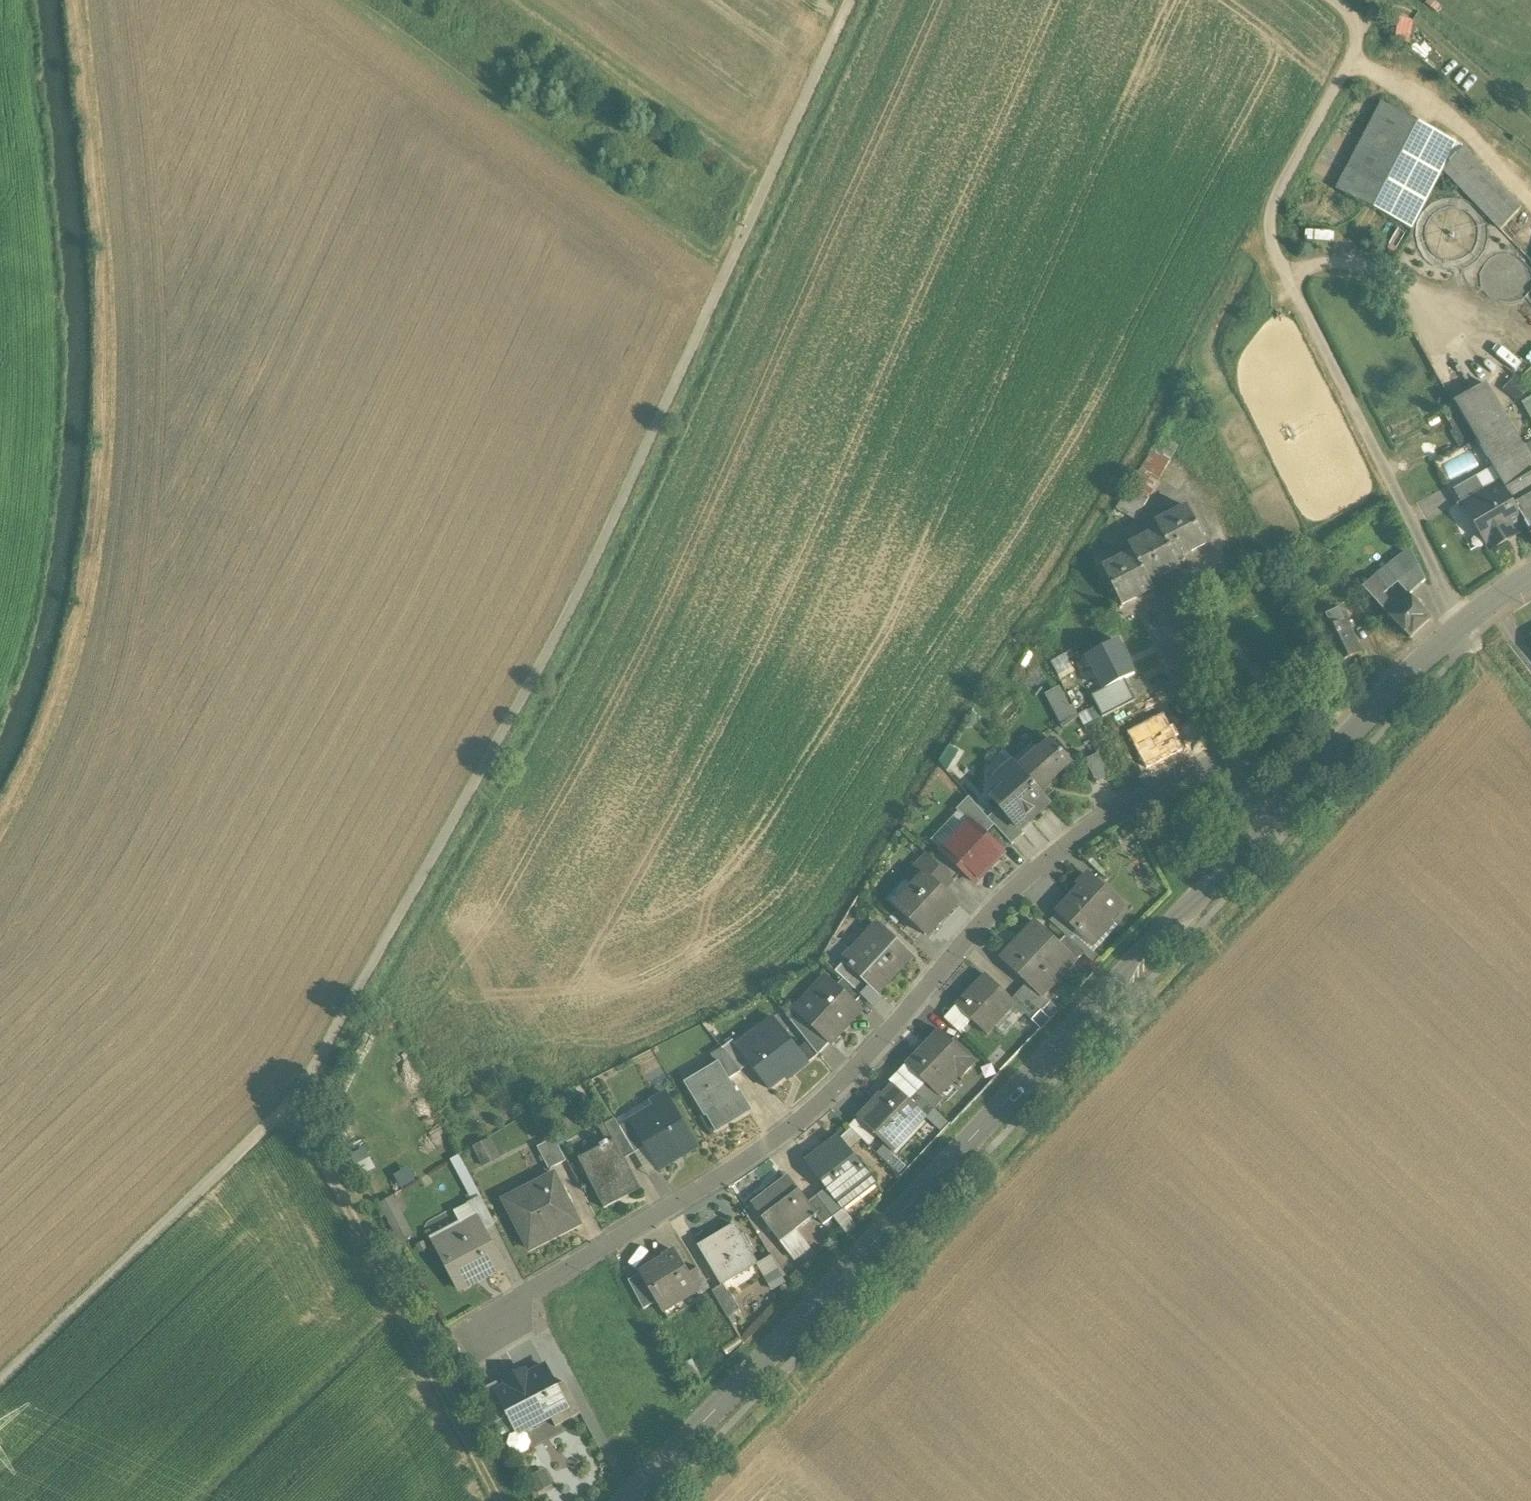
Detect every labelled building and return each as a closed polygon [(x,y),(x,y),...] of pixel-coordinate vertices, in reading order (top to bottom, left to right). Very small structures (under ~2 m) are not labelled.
[(1462,147),(1381,104),(1336,190),(1412,230),(1442,171),(1460,153),(1462,147)] [(1521,209),(1460,153),(1442,171),(1500,231),(1521,209)] [(1520,402),(1529,396),(1519,378),(1494,392),(1518,434),(1530,427),(1530,420),(1520,402)] [(1485,385),(1454,402),(1454,403),(1466,424),(1477,441),(1502,485),(1512,503),(1530,492),(1530,464),(1485,385)] [(1521,403),(1530,420),(1530,398),(1521,403)] [(1466,424),(1454,403),(1443,409),(1454,431),(1466,424)] [(1466,424),(1454,431),(1461,450),(1477,441),(1466,424)] [(1178,448),(1161,438),(1153,451),(1171,462),(1177,451),(1176,451),(1178,448)] [(1141,470),(1129,490),(1116,510),(1136,522),(1171,462),(1153,451),(1141,470)] [(1477,478),(1450,493),(1460,511),(1467,507),(1466,506),(1486,494),(1477,478)] [(1486,494),(1466,506),(1467,507),(1491,550),(1528,529),(1525,524),(1524,524),(1522,521),(1512,503),(1502,485),(1486,494)] [(1512,503),(1522,521),(1524,524),(1525,524),(1530,521),(1530,492),(1512,503)] [(1188,509),(1156,525),(1160,532),(1129,548),(1133,555),(1103,570),(1121,606),(1153,590),(1150,583),(1180,567),(1176,560),(1207,545),(1188,509)] [(1410,549),(1375,577),(1388,592),(1397,584),(1408,596),(1409,596),(1425,581),(1410,549)] [(1388,592),(1375,577),(1363,588),(1376,603),(1384,596),(1388,592)] [(1384,596),(1376,603),(1387,615),(1395,608),(1384,596)] [(1408,596),(1404,600),(1401,597),(1398,600),(1400,603),(1395,608),(1387,615),(1409,640),(1430,620),(1409,596),(1408,596)] [(1339,608),(1325,615),(1331,628),(1345,621),(1339,608)] [(1331,628),(1320,634),(1336,667),(1362,654),(1346,621),(1345,621),(1331,628)] [(1087,658),(1103,691),(1136,674),(1119,642),(1087,658)] [(1062,678),(1076,671),(1067,653),(1053,659),(1062,678)] [(1135,701),(1124,680),(1103,691),(1113,712),(1135,701)] [(1062,684),(1043,694),(1058,723),(1077,714),(1062,684)] [(1113,712),(1103,691),(1093,697),(1103,718),(1107,716),(1113,712)] [(1135,701),(1107,716),(1119,739),(1128,735),(1152,723),(1139,699),(1135,701)] [(1152,723),(1128,735),(1146,770),(1183,751),(1164,716),(1152,723)] [(1299,732),(1289,742),(1297,750),(1307,739),(1299,732)] [(1051,741),(1039,752),(1040,753),(1020,770),(1039,792),(1071,764),(1051,741)] [(1032,744),(1012,761),(1014,763),(1020,770),(1040,753),(1039,752),(1032,744)] [(1109,777),(1098,755),(1085,762),(1097,783),(1109,777)] [(1014,763),(1001,775),(1000,783),(1007,790),(994,802),(999,808),(1019,831),(1020,830),(1050,804),(1039,792),(1020,770),(1014,763)] [(987,819),(970,800),(959,812),(970,823),(984,836),(994,827),(987,819)] [(1019,831),(999,808),(987,819),(994,827),(1012,846),(1024,835),(1020,830),(1019,831)] [(984,836),(970,823),(942,853),(963,873),(975,884),(1003,854),(984,836)] [(942,853),(933,862),(954,882),(963,873),(942,853)] [(933,862),(928,857),(914,871),(923,880),(927,876),(944,892),(954,882),(933,862)] [(944,892),(927,876),(923,880),(914,871),(906,880),(914,888),(895,908),(924,936),(942,918),(943,919),(957,904),(944,892)] [(1106,895),(1086,876),(1079,884),(1081,887),(1066,902),(1067,903),(1058,913),(1077,931),(1088,941),(1106,921),(1120,907),(1106,894),(1106,895)] [(1077,931),(1058,913),(1050,921),(1068,939),(1077,931)] [(1072,959),(1034,923),(1001,958),(1028,984),(1034,990),(1035,989),(1040,993),(1072,959)] [(878,925),(844,962),(870,987),(878,994),(879,993),(878,992),(900,968),(901,970),(913,958),(878,925)] [(870,987),(844,962),(834,972),(843,980),(861,997),(870,987)] [(1011,1001),(985,976),(956,1006),(987,1035),(1015,1006),(1016,1005),(1011,1001)] [(861,997),(843,980),(835,988),(853,1005),(861,997)] [(827,981),(798,1012),(826,1038),(828,1037),(832,1041),(859,1011),(853,1005),(835,988),(827,981)] [(1040,993),(1035,989),(1034,990),(1028,984),(1020,992),(1041,1012),(1050,1003),(1040,993)] [(1041,1012),(1020,992),(1011,1001),(1016,1005),(1015,1006),(1031,1022),(1041,1012)] [(826,1038),(798,1012),(790,1021),(818,1056),(832,1041),(828,1037),(826,1038)] [(737,1048),(736,1049),(749,1066),(768,1090),(784,1078),(783,1078),(790,1072),(793,1076),(808,1064),(774,1020),(737,1048)] [(975,1065),(939,1031),(906,1066),(925,1083),(935,1093),(936,1092),(943,1098),(975,1065)] [(737,1048),(732,1041),(722,1049),(740,1073),(749,1066),(736,1049),(737,1048)] [(740,1073),(722,1049),(711,1056),(717,1065),(718,1065),(727,1080),(740,1073)] [(717,1065),(686,1084),(715,1132),(750,1111),(740,1094),(736,1096),(727,1080),(718,1065),(717,1065)] [(943,1098),(936,1092),(935,1093),(925,1083),(917,1092),(935,1110),(944,1100),(943,1098)] [(893,1087),(878,1103),(875,1101),(858,1119),(858,1120),(877,1138),(895,1155),(897,1154),(895,1152),(927,1118),(906,1099),(893,1087)] [(917,1092),(914,1090),(906,1099),(927,1118),(935,1110),(917,1092)] [(668,1100),(654,1109),(655,1111),(632,1125),(646,1149),(657,1168),(674,1159),(674,1158),(681,1154),(683,1157),(697,1149),(668,1100)] [(877,1138),(858,1120),(858,1119),(849,1128),(869,1146),(877,1138)] [(620,1129),(615,1120),(605,1125),(614,1142),(624,1161),(626,1160),(635,1155),(620,1129)] [(631,1122),(620,1129),(635,1155),(646,1149),(632,1125),(631,1122)] [(876,1185),(839,1138),(806,1164),(827,1190),(837,1203),(838,1202),(869,1178),(875,1186),(876,1185)] [(566,1162),(554,1139),(538,1148),(550,1170),(566,1162)] [(468,1150),(479,1169),(497,1159),(487,1140),(468,1150)] [(614,1142),(609,1144),(608,1142),(600,1146),(601,1148),(587,1155),(596,1174),(588,1178),(604,1209),(641,1190),(626,1160),(624,1161),(614,1142)] [(554,1175),(521,1192),(528,1205),(511,1214),(530,1250),(580,1225),(554,1175)] [(869,1178),(838,1202),(844,1211),(875,1186),(869,1178)] [(791,1181),(771,1197),(768,1193),(753,1205),(761,1218),(776,1237),(791,1226),(795,1231),(815,1215),(817,1214),(809,1204),(791,1181)] [(837,1203),(827,1190),(817,1197),(834,1219),(844,1211),(838,1202),(837,1203)] [(834,1219),(817,1197),(809,1204),(817,1214),(815,1215),(824,1226),(834,1219)] [(494,1225),(481,1198),(469,1205),(478,1223),(481,1229),(483,1228),(484,1230),(494,1225)] [(400,1241),(410,1235),(390,1199),(380,1205),(400,1241)] [(478,1223),(437,1245),(460,1290),(503,1268),(484,1230),(483,1228),(481,1229),(478,1223)] [(758,1265),(735,1226),(700,1247),(723,1285),(758,1265)] [(674,1252),(664,1258),(665,1259),(640,1274),(657,1303),(663,1313),(696,1293),(698,1296),(699,1295),(688,1275),(674,1252)] [(786,1283),(770,1258),(758,1265),(773,1291),(786,1283)] [(710,1289),(698,1269),(688,1275),(699,1295),(710,1289)] [(657,1303),(640,1275),(628,1282),(644,1311),(657,1303)] [(723,1285),(723,1286),(712,1292),(727,1319),(740,1311),(729,1292),(728,1293),(723,1285)] [(739,1339),(722,1349),(727,1357),(744,1347),(739,1339)] [(700,1379),(691,1362),(681,1368),(690,1385),(700,1379)] [(555,1388),(544,1367),(528,1376),(526,1371),(505,1382),(508,1387),(500,1391),(497,1393),(510,1417),(517,1431),(520,1429),(525,1433),(537,1427),(537,1420),(548,1414),(551,1418),(567,1410),(555,1388)] [(496,1383),(478,1393),(494,1425),(510,1417),(497,1393),(500,1391),(496,1383)] [(556,1428),(581,1415),(565,1383),(555,1388),(567,1410),(551,1418),(556,1428)] [(539,1493),(552,1486),(545,1471),(531,1478),(539,1493)]
